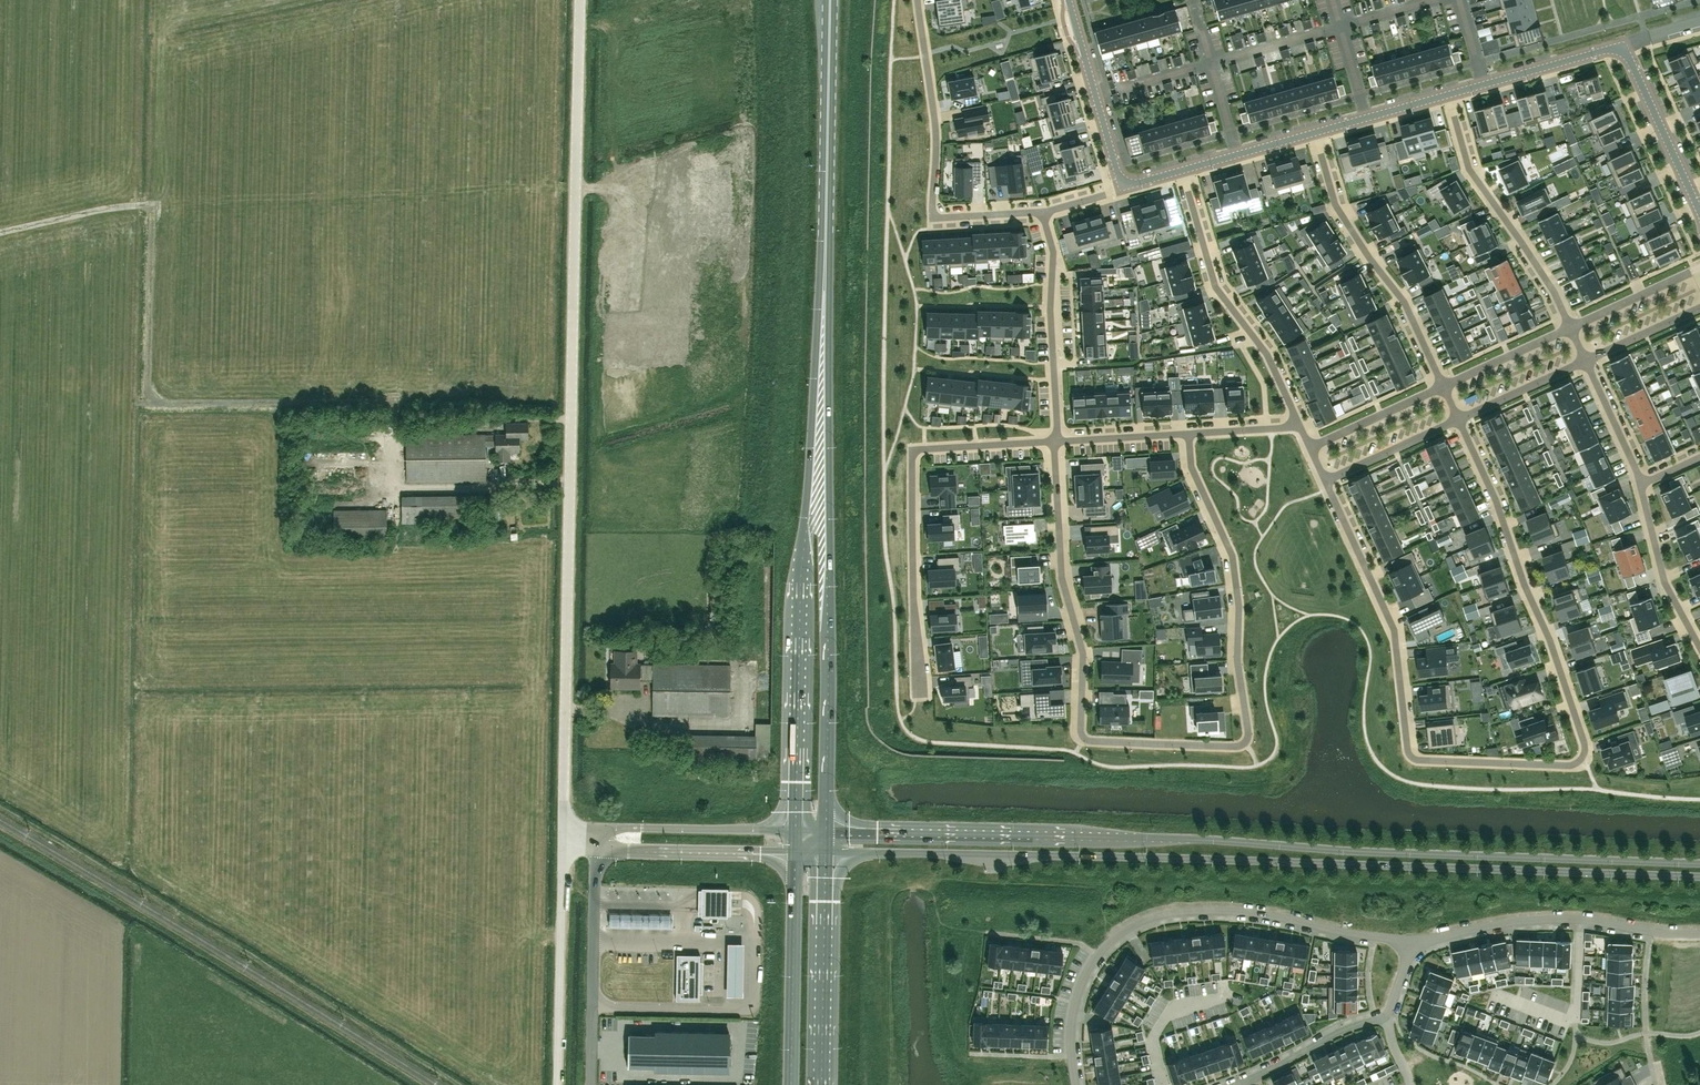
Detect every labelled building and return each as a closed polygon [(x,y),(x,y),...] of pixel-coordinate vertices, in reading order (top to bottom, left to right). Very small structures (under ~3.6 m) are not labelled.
[(964,10),(969,9),(968,0),(947,0),(948,6),(936,8),(938,16),(937,16),(939,30),(958,27),(958,23),(965,22),(964,10)] [(991,1),(993,8),(1002,6),(1000,0),(995,0),(991,1)] [(1021,10),(1031,7),(1030,4),(1041,1),(1041,0),(1018,0),(1021,10)] [(1226,0),(1213,0),(1218,20),(1230,16),(1226,0)] [(1238,0),(1226,0),(1230,16),(1242,13),(1238,0)] [(1251,0),(1238,0),(1242,13),(1253,10),(1251,0)] [(1263,0),(1251,0),(1253,10),(1265,6),(1263,0)] [(1528,0),(1500,0),(1503,10),(1508,9),(1508,7),(1529,1),(1528,0)] [(1532,14),(1529,1),(1508,7),(1508,9),(1511,20),(1532,14)] [(1181,30),(1175,8),(1163,12),(1170,33),(1181,30)] [(1170,33),(1163,12),(1152,15),(1158,37),(1170,33)] [(1532,14),(1511,20),(1506,21),(1510,35),(1536,27),(1536,26),(1532,14)] [(1158,37),(1152,15),(1140,18),(1147,40),(1158,37)] [(1147,40),(1140,18),(1129,22),(1135,43),(1147,40)] [(1135,43),(1129,22),(1117,25),(1123,46),(1135,43)] [(1123,46),(1117,25),(1106,28),(1112,50),(1123,46)] [(1517,47),(1545,39),(1543,33),(1541,25),(1536,26),(1536,27),(1510,35),(1511,37),(1514,37),(1517,47)] [(1112,50),(1106,28),(1094,32),(1100,53),(1112,50)] [(1245,48),(1256,45),(1253,35),(1243,38),(1245,48)] [(1462,61),(1459,51),(1453,53),(1450,43),(1437,47),(1443,67),(1456,63),(1462,61)] [(1500,45),(1490,48),(1492,54),(1501,51),(1500,45)] [(1443,67),(1437,47),(1424,50),(1430,71),(1443,67)] [(1029,58),(1033,72),(1038,70),(1064,63),(1061,54),(1056,55),(1055,50),(1034,57),(1029,58)] [(1430,71),(1424,50),(1411,54),(1417,74),(1430,71)] [(1669,61),(1674,73),(1699,62),(1694,50),(1669,61)] [(1417,74),(1411,54),(1399,58),(1404,78),(1417,74)] [(1404,78),(1399,58),(1386,61),(1392,82),(1404,78)] [(1392,82),(1386,61),(1373,65),(1375,75),(1369,76),(1372,86),(1378,85),(1392,82)] [(1699,62),(1674,73),(1679,84),(1699,74),(1694,64),(1699,62)] [(1066,71),(1064,63),(1038,70),(1041,83),(1036,84),(1038,91),(1052,87),(1050,81),(1062,77),(1061,73),(1066,71)] [(1013,76),(1010,64),(1001,66),(1005,79),(1013,76)] [(1679,84),(1684,95),(1699,87),(1699,74),(1679,84)] [(1605,97),(1599,75),(1576,82),(1580,96),(1591,93),(1593,100),(1605,97)] [(1345,94),(1343,84),(1336,86),(1334,76),(1320,80),(1326,100),(1339,96),(1345,94)] [(974,77),(949,82),(952,98),(964,96),(966,104),(979,102),(974,77)] [(1326,100),(1320,80),(1307,84),(1313,104),(1326,100)] [(1313,104),(1307,84),(1295,87),(1300,107),(1313,104)] [(1300,107),(1295,87),(1282,91),(1288,111),(1300,107)] [(1684,95),(1689,106),(1699,102),(1699,104),(1699,87),(1684,95)] [(1560,113),(1557,99),(1549,102),(1546,90),(1532,94),(1540,122),(1561,116),(1560,113)] [(1288,111),(1282,91),(1269,94),(1275,115),(1288,111)] [(1045,104),(1048,116),(1048,117),(1077,109),(1074,100),(1069,101),(1068,97),(1056,100),(1054,94),(1040,98),(1042,104),(1045,104)] [(1275,115),(1269,94),(1256,98),(1262,118),(1275,115)] [(1540,122),(1532,94),(1518,98),(1521,110),(1514,112),(1518,125),(1525,123),(1526,126),(1540,122)] [(1568,111),(1565,97),(1557,99),(1560,113),(1568,111)] [(1262,118),(1256,98),(1243,102),(1246,111),(1239,113),(1242,123),(1249,121),(1249,122),(1262,118)] [(1518,125),(1514,112),(1507,114),(1503,102),(1489,106),(1497,134),(1511,130),(1510,127),(1518,125)] [(955,119),(959,136),(967,134),(968,136),(977,135),(976,132),(984,131),(982,121),(989,120),(986,106),(963,110),(965,118),(955,119)] [(1497,134),(1489,106),(1475,110),(1479,124),(1472,126),(1476,140),(1478,139),(1486,137),(1497,134)] [(1585,114),(1594,134),(1620,122),(1614,109),(1603,114),(1600,107),(1585,114)] [(1079,117),(1077,109),(1048,117),(1048,116),(1046,117),(1052,137),(1065,133),(1064,127),(1076,123),(1074,119),(1079,117)] [(1205,113),(1191,117),(1197,137),(1211,133),(1211,132),(1217,130),(1214,120),(1208,122),(1205,113)] [(1197,137),(1191,117),(1178,120),(1184,141),(1197,137)] [(1446,128),(1434,131),(1431,118),(1417,122),(1425,149),(1437,146),(1438,149),(1451,146),(1446,128)] [(1184,141),(1178,120),(1164,124),(1170,145),(1184,141)] [(1569,121),(1563,124),(1565,131),(1572,128),(1569,121)] [(1425,149),(1417,122),(1416,123),(1416,122),(1411,123),(1411,124),(1403,126),(1407,139),(1395,142),(1400,160),(1413,156),(1412,153),(1425,149)] [(1626,135),(1620,122),(1594,134),(1594,135),(1597,134),(1606,153),(1619,147),(1615,140),(1626,135)] [(1170,145),(1164,124),(1151,128),(1157,148),(1170,145)] [(1157,148),(1151,128),(1138,132),(1143,152),(1157,148)] [(1143,152),(1138,132),(1124,136),(1129,156),(1143,152)] [(1361,138),(1369,164),(1382,160),(1382,162),(1391,160),(1386,143),(1379,145),(1375,134),(1361,138)] [(1369,164),(1361,138),(1359,139),(1358,137),(1349,139),(1350,141),(1347,142),(1351,153),(1340,156),(1345,173),(1357,170),(1356,168),(1369,164)] [(1055,150),(1060,149),(1064,162),(1090,155),(1087,146),(1083,147),(1081,143),(1069,147),(1067,140),(1053,144),(1055,150)] [(1622,154),(1619,147),(1606,153),(1609,160),(1606,161),(1613,174),(1639,162),(1633,149),(1622,154)] [(1092,164),(1090,155),(1064,162),(1059,163),(1065,183),(1078,179),(1077,173),(1089,170),(1088,165),(1092,164)] [(1299,165),(1296,156),(1294,157),(1294,155),(1284,158),(1285,160),(1282,160),(1290,186),(1303,183),(1304,185),(1312,182),(1307,166),(1300,168),(1299,165)] [(1520,155),(1503,160),(1506,167),(1501,169),(1511,191),(1520,187),(1521,189),(1527,186),(1526,184),(1529,183),(1519,162),(1522,160),(1520,155)] [(1282,160),(1280,161),(1280,159),(1270,162),(1271,164),(1268,164),(1271,173),(1272,176),(1262,179),(1267,195),(1278,192),(1277,190),(1290,186),(1282,160)] [(972,183),(981,183),(981,162),(964,162),(964,167),(955,167),(955,195),(972,195),(972,183)] [(1645,176),(1639,162),(1613,174),(1622,195),(1625,194),(1637,188),(1634,181),(1645,176)] [(1021,163),(995,166),(997,183),(1004,183),(1007,182),(1007,184),(1008,191),(1025,189),(1021,163)] [(1560,163),(1554,166),(1557,174),(1564,171),(1560,163)] [(1243,173),(1228,177),(1237,209),(1246,207),(1261,203),(1256,187),(1248,190),(1243,173)] [(1237,209),(1228,177),(1214,181),(1219,198),(1210,200),(1215,216),(1228,212),(1237,209)] [(1469,204),(1471,203),(1457,180),(1450,185),(1446,187),(1442,181),(1427,190),(1432,198),(1437,195),(1438,198),(1444,195),(1455,213),(1461,209),(1462,211),(1470,206),(1469,204)] [(1416,185),(1406,188),(1411,196),(1419,191),(1416,185)] [(1597,187),(1591,190),(1593,195),(1599,192),(1597,187)] [(1525,214),(1538,208),(1541,215),(1555,209),(1546,188),(1532,195),(1531,192),(1524,195),(1525,198),(1517,201),(1523,215),(1525,214)] [(1640,194),(1637,188),(1625,194),(1628,200),(1625,201),(1631,215),(1657,203),(1651,189),(1640,194)] [(1154,230),(1181,222),(1176,204),(1164,208),(1161,196),(1154,198),(1154,201),(1147,203),(1154,230)] [(1374,226),(1394,216),(1385,197),(1372,204),(1375,209),(1368,213),(1374,226)] [(1154,230),(1147,203),(1139,205),(1139,203),(1131,205),(1135,217),(1123,220),(1130,246),(1139,244),(1137,235),(1154,230)] [(1664,216),(1657,203),(1631,215),(1641,235),(1643,234),(1656,228),(1653,221),(1664,216)] [(1564,224),(1558,212),(1539,220),(1545,233),(1564,224)] [(1113,224),(1105,226),(1102,213),(1087,218),(1094,245),(1117,239),(1113,224)] [(1400,228),(1394,216),(1374,226),(1380,238),(1388,234),(1391,240),(1408,232),(1405,225),(1400,228)] [(1075,234),(1064,238),(1068,252),(1094,245),(1087,218),(1072,222),(1075,234)] [(1460,225),(1469,244),(1493,233),(1487,221),(1476,226),(1473,219),(1460,225)] [(1314,243),(1332,232),(1325,221),(1317,226),(1313,221),(1299,230),(1310,247),(1314,244),(1314,243)] [(1545,233),(1551,246),(1555,244),(1554,243),(1570,236),(1569,236),(1564,224),(1545,233)] [(1676,243),(1670,230),(1659,235),(1656,228),(1643,234),(1646,241),(1644,242),(1650,255),(1676,243)] [(1011,233),(1012,255),(1026,254),(1025,242),(1026,242),(1026,234),(1024,234),(1024,232),(1011,233)] [(1320,253),(1338,242),(1332,232),(1314,243),(1314,244),(1320,253)] [(986,234),(987,257),(1000,256),(998,233),(986,234)] [(1012,255),(1011,233),(998,233),(1000,256),(1012,255)] [(1493,233),(1469,244),(1478,263),(1491,257),(1488,251),(1499,246),(1493,233)] [(987,257),(986,234),(973,235),(973,237),(974,257),(975,257),(987,257)] [(1554,243),(1555,244),(1560,255),(1579,247),(1573,234),(1569,236),(1570,236),(1554,243)] [(1239,248),(1233,250),(1237,262),(1257,254),(1257,253),(1250,236),(1237,241),(1239,248)] [(961,238),(962,261),(975,260),(975,257),(974,257),(973,237),(961,238)] [(962,261),(961,238),(948,239),(949,262),(949,267),(963,266),(963,263),(962,264),(962,261)] [(949,262),(948,239),(935,240),(937,262),(949,262)] [(937,262),(935,240),(922,240),(924,263),(937,262)] [(1191,249),(1189,240),(1181,242),(1184,251),(1191,249)] [(1339,256),(1345,252),(1338,242),(1320,253),(1316,256),(1323,267),(1327,264),(1331,269),(1343,262),(1339,256)] [(1403,250),(1406,255),(1398,259),(1404,272),(1424,262),(1425,262),(1427,261),(1421,248),(1418,249),(1415,243),(1403,250)] [(1682,256),(1676,243),(1650,255),(1651,257),(1655,255),(1660,266),(1682,256)] [(1159,246),(1152,248),(1154,257),(1162,255),(1160,248),(1159,246)] [(1167,246),(1160,248),(1162,255),(1162,257),(1169,255),(1167,246)] [(1585,259),(1579,247),(1560,255),(1566,268),(1585,259)] [(1242,273),(1267,263),(1262,252),(1257,253),(1257,254),(1237,262),(1242,273)] [(1127,255),(1121,257),(1123,265),(1129,263),(1127,255)] [(1160,268),(1163,282),(1191,274),(1189,267),(1188,267),(1187,261),(1178,263),(1176,257),(1163,261),(1165,267),(1160,268)] [(1490,280),(1513,270),(1508,259),(1485,269),(1490,280)] [(1566,268),(1571,280),(1575,278),(1590,271),(1590,270),(1585,259),(1566,268)] [(1434,280),(1425,262),(1424,262),(1404,272),(1410,284),(1418,280),(1421,286),(1434,280)] [(1266,277),(1271,275),(1267,263),(1242,273),(1247,285),(1253,282),(1256,288),(1269,283),(1266,277)] [(1626,266),(1631,279),(1639,275),(1633,263),(1626,266)] [(1603,276),(1610,273),(1608,267),(1600,270),(1603,276)] [(1575,278),(1581,290),(1600,281),(1594,269),(1590,270),(1590,271),(1575,278)] [(1513,270),(1490,280),(1490,281),(1495,279),(1500,289),(1495,291),(1518,281),(1513,270)] [(1366,285),(1361,274),(1354,277),(1351,271),(1339,277),(1342,283),(1337,285),(1342,296),(1366,285)] [(1478,278),(1476,271),(1470,273),(1473,280),(1478,278)] [(1459,272),(1451,276),(1453,281),(1462,277),(1459,272)] [(1193,281),(1191,274),(1163,282),(1167,295),(1172,294),(1174,300),(1188,296),(1186,290),(1194,287),(1192,281),(1193,281)] [(1108,289),(1107,276),(1080,278),(1081,290),(1108,289)] [(1523,291),(1518,281),(1495,291),(1500,302),(1523,292),(1523,291)] [(1581,290),(1587,303),(1606,294),(1600,281),(1581,290)] [(1347,307),(1371,296),(1366,285),(1342,296),(1347,307)] [(1263,311),(1286,297),(1279,286),(1257,301),(1263,311)] [(1081,290),(1081,301),(1103,300),(1102,289),(1108,289),(1081,290)] [(1425,297),(1430,308),(1448,300),(1443,289),(1425,297)] [(1508,312),(1529,302),(1528,302),(1523,292),(1500,302),(1500,303),(1505,301),(1510,310),(1508,312)] [(1370,310),(1377,307),(1371,296),(1347,307),(1356,326),(1373,317),(1370,310)] [(1270,321),(1290,308),(1290,309),(1293,307),(1286,297),(1263,311),(1270,321)] [(1195,298),(1176,303),(1181,321),(1207,314),(1203,302),(1196,304),(1195,298)] [(1103,300),(1081,301),(1082,311),(1104,310),(1103,300)] [(1435,319),(1453,311),(1448,300),(1430,308),(1435,319)] [(1508,313),(1513,323),(1534,313),(1529,302),(1508,312),(1508,313)] [(1276,332),(1297,318),(1296,318),(1290,309),(1290,308),(1270,321),(1276,332)] [(1104,310),(1082,311),(1082,322),(1104,321),(1104,310)] [(990,335),(991,312),(978,311),(978,314),(978,334),(990,335)] [(1440,330),(1458,322),(1453,311),(1435,319),(1440,330)] [(1003,335),(1004,312),(991,312),(990,335),(990,340),(1003,340),(1003,335)] [(1016,335),(1016,312),(1004,312),(1003,335),(1016,335)] [(1016,312),(1016,335),(1029,336),(1029,323),(1031,323),(1031,316),(1029,316),(1029,313),(1016,312)] [(940,336),(940,313),(927,313),(926,336),(940,336)] [(952,336),(953,313),(940,313),(940,336),(952,336)] [(953,313),(952,336),(965,337),(966,314),(953,313)] [(1534,314),(1534,313),(1513,323),(1515,322),(1520,333),(1538,325),(1533,314),(1534,314)] [(966,314),(965,337),(978,337),(978,334),(978,314),(966,314)] [(1207,315),(1207,314),(1181,321),(1184,333),(1210,326),(1209,322),(1209,321),(1208,316),(1207,316),(1207,315)] [(1368,323),(1373,334),(1392,325),(1387,314),(1368,323)] [(1306,328),(1299,317),(1296,318),(1297,318),(1276,332),(1283,342),(1291,337),(1292,338),(1297,335),(1296,334),(1306,328)] [(1083,333),(1105,331),(1104,321),(1082,322),(1083,333)] [(1445,341),(1463,333),(1458,322),(1440,330),(1445,341)] [(1333,332),(1337,329),(1332,323),(1329,326),(1333,332)] [(1373,334),(1378,345),(1397,336),(1392,325),(1373,334)] [(1213,335),(1210,326),(1184,333),(1188,345),(1193,344),(1195,350),(1208,346),(1206,340),(1214,338),(1213,335)] [(1680,349),(1699,340),(1699,332),(1697,326),(1687,330),(1686,328),(1678,331),(1679,334),(1674,336),(1680,349)] [(1083,333),(1084,345),(1108,343),(1105,343),(1105,341),(1105,331),(1083,333)] [(1450,352),(1468,344),(1463,333),(1445,341),(1450,352)] [(1378,345),(1383,356),(1402,347),(1397,336),(1378,345)] [(1286,347),(1292,359),(1310,350),(1305,339),(1286,347)] [(1680,349),(1680,350),(1685,348),(1691,360),(1699,356),(1699,340),(1680,349)] [(1108,343),(1084,345),(1084,357),(1109,355),(1108,343)] [(1468,344),(1450,352),(1455,363),(1473,355),(1468,344)] [(1383,356),(1388,367),(1407,358),(1402,347),(1383,356)] [(1659,359),(1665,356),(1661,348),(1655,351),(1659,359)] [(1313,357),(1310,350),(1292,359),(1297,370),(1315,361),(1314,360),(1313,357)] [(1615,374),(1636,364),(1631,353),(1610,362),(1615,373),(1615,374)] [(1691,360),(1697,372),(1692,374),(1692,375),(1699,371),(1699,356),(1691,360)] [(1664,357),(1659,359),(1662,365),(1667,363),(1664,357)] [(1388,367),(1393,378),(1412,369),(1407,358),(1388,367)] [(1320,372),(1315,361),(1297,370),(1302,380),(1320,372)] [(1620,385),(1641,375),(1636,364),(1615,374),(1620,385)] [(1393,378),(1398,389),(1411,383),(1411,384),(1415,382),(1415,381),(1418,380),(1412,369),(1393,378)] [(1695,387),(1699,385),(1699,371),(1692,375),(1697,386),(1695,387)] [(1325,383),(1320,372),(1302,380),(1307,391),(1325,383)] [(1626,396),(1646,386),(1641,375),(1620,385),(1621,385),(1626,396)] [(938,401),(941,378),(928,377),(925,400),(938,401)] [(951,402),(953,380),(941,378),(938,401),(937,406),(951,408),(951,402)] [(963,404),(966,381),(953,380),(951,402),(963,404)] [(989,404),(991,381),(978,380),(978,383),(976,403),(977,403),(989,404)] [(1556,403),(1577,393),(1571,380),(1552,389),(1558,401),(1555,402),(1556,403)] [(966,381),(963,404),(977,405),(977,403),(976,403),(978,383),(966,381)] [(1001,405),(1004,383),(991,381),(989,404),(1001,405)] [(1226,387),(1219,387),(1220,401),(1227,401),(1227,410),(1231,409),(1231,410),(1243,409),(1243,401),(1244,401),(1244,393),(1242,393),(1241,381),(1226,382),(1226,387)] [(1220,401),(1219,387),(1212,388),(1211,382),(1198,383),(1199,412),(1207,411),(1206,411),(1213,410),(1212,402),(1220,401)] [(1004,383),(1001,405),(1014,407),(1016,384),(1004,383)] [(1199,412),(1198,383),(1184,384),(1184,389),(1177,390),(1177,404),(1185,403),(1185,412),(1192,412),(1199,412)] [(1330,394),(1325,383),(1307,391),(1311,402),(1309,403),(1330,394)] [(1675,383),(1671,385),(1676,395),(1680,393),(1675,383)] [(1016,384),(1014,407),(1027,408),(1028,396),(1030,396),(1031,388),(1029,388),(1030,385),(1016,384)] [(1177,404),(1177,390),(1170,390),(1169,385),(1155,386),(1157,414),(1164,414),(1164,413),(1171,413),(1170,404),(1177,404)] [(1157,414),(1155,386),(1135,387),(1136,406),(1143,406),(1143,415),(1149,414),(1149,415),(1157,414)] [(1631,406),(1651,397),(1646,386),(1626,396),(1631,406)] [(1119,415),(1117,390),(1106,391),(1107,416),(1119,415)] [(1119,415),(1131,414),(1130,390),(1117,390),(1119,415)] [(1107,416),(1106,391),(1095,392),(1096,417),(1107,416)] [(1086,417),(1084,392),(1072,393),(1074,418),(1086,417)] [(1084,392),(1086,417),(1096,417),(1095,392),(1094,392),(1095,394),(1089,395),(1085,395),(1085,392),(1084,392)] [(1556,403),(1561,415),(1583,405),(1577,393),(1556,403)] [(1314,414),(1332,406),(1328,395),(1330,394),(1309,403),(1314,414)] [(1636,417),(1656,408),(1651,397),(1631,406),(1636,417)] [(1564,428),(1588,417),(1583,405),(1561,415),(1567,426),(1564,428)] [(1690,412),(1687,405),(1681,408),(1684,415),(1690,412)] [(1338,417),(1332,406),(1314,414),(1320,425),(1338,417)] [(1641,428),(1661,419),(1656,408),(1636,417),(1641,428)] [(1482,422),(1487,433),(1507,424),(1501,413),(1489,419),(1485,420),(1485,421),(1482,422)] [(489,426),(489,416),(472,416),(473,426),(489,426)] [(1693,416),(1687,419),(1691,427),(1696,424),(1693,416)] [(1564,428),(1570,440),(1594,429),(1588,417),(1564,428)] [(1666,430),(1661,419),(1641,428),(1646,439),(1666,430)] [(486,481),(485,446),(496,446),(497,460),(510,460),(511,452),(519,452),(519,439),(528,439),(527,423),(507,423),(507,435),(485,435),(406,436),(407,482),(486,481)] [(1512,435),(1507,424),(1487,433),(1492,444),(1512,435)] [(1570,440),(1576,453),(1581,450),(1599,441),(1594,429),(1570,440)] [(1651,450),(1671,440),(1666,430),(1646,439),(1651,450)] [(1517,446),(1512,435),(1492,444),(1497,455),(1517,446)] [(1427,447),(1432,459),(1450,450),(1445,439),(1427,447)] [(1677,452),(1671,440),(1651,450),(1656,461),(1677,452)] [(1581,450),(1586,462),(1605,453),(1599,441),(1581,450)] [(1559,445),(1553,448),(1558,460),(1565,457),(1559,445)] [(1522,457),(1517,446),(1497,455),(1502,466),(1522,457)] [(1278,462),(1291,457),(1288,450),(1275,455),(1278,462)] [(1432,459),(1437,469),(1455,461),(1450,450),(1432,459)] [(1589,475),(1611,466),(1605,453),(1586,462),(1591,474),(1589,475)] [(1144,465),(1144,457),(1126,458),(1126,466),(1144,465)] [(1527,468),(1522,457),(1502,466),(1507,477),(1527,468)] [(1563,459),(1559,461),(1563,469),(1567,467),(1563,459)] [(1151,478),(1175,476),(1174,460),(1150,461),(1150,466),(1151,478)] [(1437,469),(1442,480),(1460,472),(1455,461),(1437,469)] [(1104,475),(1104,462),(1083,464),(1084,475),(1075,475),(1075,479),(1073,479),(1074,489),(1076,488),(1076,491),(1101,489),(1100,475),(1104,475)] [(1022,474),(1022,465),(1005,466),(1006,477),(1007,477),(1008,490),(1038,488),(1038,483),(1039,481),(1039,475),(1037,474),(1037,473),(1022,474)] [(1616,478),(1611,466),(1589,475),(1595,488),(1616,478)] [(1532,479),(1527,468),(1507,477),(1512,488),(1532,479)] [(495,484),(511,483),(511,472),(495,472),(495,484)] [(1442,480),(1447,491),(1465,483),(1460,472),(1442,480)] [(938,476),(930,477),(931,494),(940,494),(940,506),(955,505),(954,493),(955,493),(954,475),(948,476),(948,473),(938,473),(938,476)] [(1350,483),(1355,494),(1374,485),(1369,474),(1356,480),(1352,482),(1350,483)] [(1689,495),(1683,483),(1686,482),(1683,475),(1670,481),(1673,488),(1662,493),(1663,495),(1662,496),(1666,504),(1667,504),(1668,505),(1689,495)] [(1537,490),(1532,479),(1512,488),(1517,498),(1537,490)] [(1447,491),(1452,502),(1470,494),(1465,483),(1447,491)] [(1360,505),(1379,496),(1374,485),(1355,494),(1360,505)] [(1626,500),(1620,487),(1607,493),(1604,486),(1591,492),(1595,499),(1597,498),(1603,511),(1626,500)] [(1038,489),(1038,488),(1008,490),(1009,505),(1006,505),(1007,516),(1025,515),(1025,507),(1027,505),(1039,504),(1039,498),(1040,497),(1040,490),(1038,489)] [(1165,517),(1179,511),(1180,512),(1189,508),(1188,506),(1190,505),(1183,490),(1172,495),(1169,488),(1146,498),(1153,512),(1161,508),(1165,517)] [(1577,496),(1573,488),(1568,490),(1572,498),(1577,496)] [(1102,503),(1101,489),(1076,491),(1076,493),(1074,493),(1075,503),(1077,503),(1077,505),(1085,505),(1086,516),(1107,514),(1106,502),(1102,503)] [(1517,498),(1523,510),(1542,501),(1537,490),(1517,498)] [(1557,498),(1560,504),(1572,499),(1569,493),(1557,498)] [(1452,502),(1457,513),(1476,505),(1470,494),(1452,502)] [(979,495),(968,496),(968,505),(979,505),(979,495)] [(1697,506),(1692,508),(1687,497),(1689,496),(1689,495),(1668,505),(1673,518),(1684,513),(1687,519),(1699,513),(1697,506)] [(469,515),(469,496),(402,497),(402,523),(460,523),(460,515),(469,515)] [(1243,507),(1254,502),(1252,496),(1240,502),(1243,507)] [(1365,516),(1384,507),(1379,496),(1360,505),(1365,516)] [(1620,519),(1632,514),(1626,501),(1627,501),(1626,500),(1603,511),(1603,512),(1606,510),(1616,533),(1624,529),(1620,519)] [(1481,516),(1476,505),(1457,513),(1462,523),(1463,524),(1481,516)] [(1370,527),(1389,518),(1384,507),(1365,516),(1370,527)] [(387,542),(387,510),(334,511),(334,542),(387,542)] [(1532,532),(1551,524),(1551,523),(1546,512),(1527,519),(1532,532)] [(927,527),(925,527),(926,537),(928,537),(928,540),(943,539),(944,546),(953,545),(952,538),(954,538),(953,529),(959,528),(958,514),(943,515),(944,523),(927,524),(927,527)] [(1375,538),(1394,529),(1389,518),(1370,527),(1375,538)] [(1697,528),(1699,526),(1699,522),(1698,519),(1685,525),(1688,531),(1677,536),(1683,549),(1699,541),(1699,535),(1697,528)] [(1178,549),(1186,545),(1187,547),(1197,543),(1196,541),(1204,537),(1197,522),(1180,530),(1176,523),(1160,530),(1164,538),(1171,535),(1178,549)] [(1551,524),(1532,532),(1537,544),(1560,535),(1555,522),(1551,523),(1551,524)] [(1034,530),(1034,523),(1003,525),(1004,535),(1004,534),(1005,544),(1017,543),(1017,541),(1025,540),(1026,542),(1036,542),(1035,530),(1034,530)] [(1090,535),(1086,536),(1086,551),(1087,556),(1099,555),(1098,551),(1109,550),(1108,542),(1108,531),(1117,531),(1117,524),(1107,525),(1089,526),(1090,535)] [(1471,546),(1490,539),(1485,526),(1466,534),(1471,546)] [(1575,539),(1588,535),(1586,528),(1573,533),(1575,539)] [(1380,549),(1399,540),(1394,529),(1375,538),(1380,549)] [(1437,540),(1440,546),(1452,540),(1449,534),(1437,540)] [(1588,535),(1575,539),(1577,545),(1590,541),(1588,535)] [(1641,556),(1637,543),(1624,547),(1620,537),(1612,539),(1615,550),(1613,551),(1618,564),(1641,556)] [(1495,551),(1490,539),(1471,546),(1467,547),(1472,560),(1495,551)] [(1380,549),(1385,560),(1404,551),(1399,540),(1380,549)] [(1683,549),(1689,561),(1699,556),(1699,557),(1699,541),(1683,549)] [(1547,569),(1567,563),(1563,550),(1543,557),(1547,569)] [(1391,572),(1392,575),(1390,576),(1394,585),(1396,584),(1397,586),(1420,576),(1414,563),(1417,561),(1412,551),(1395,559),(1399,568),(1391,572)] [(981,553),(973,553),(973,561),(982,560),(981,553)] [(1011,567),(1017,566),(1018,583),(1040,581),(1039,564),(1032,564),(1031,555),(1010,556),(1011,567)] [(1181,565),(1183,575),(1188,574),(1190,585),(1216,580),(1214,568),(1204,569),(1201,558),(1191,562),(1189,556),(1180,559),(1182,565),(1181,565)] [(1646,570),(1641,556),(1618,564),(1618,565),(1620,564),(1628,588),(1637,585),(1633,574),(1646,570)] [(955,584),(954,569),(959,569),(958,557),(938,558),(938,569),(928,570),(929,585),(939,584),(939,585),(947,585),(947,584),(955,584)] [(1567,563),(1547,569),(1551,582),(1571,575),(1567,563)] [(1454,576),(1466,570),(1463,564),(1451,569),(1454,576)] [(1092,575),(1083,575),(1084,592),(1090,592),(1090,594),(1100,593),(1100,591),(1111,591),(1109,565),(1092,566),(1092,567),(1094,567),(1095,573),(1093,575),(1092,575)] [(1483,586),(1505,579),(1501,566),(1479,573),(1483,586)] [(1588,577),(1601,573),(1599,566),(1586,570),(1588,577)] [(1466,570),(1454,576),(1456,581),(1468,576),(1466,570)] [(1601,573),(1588,577),(1590,583),(1603,579),(1601,573)] [(1691,579),(1693,584),(1691,585),(1696,595),(1699,594),(1699,574),(1691,579)] [(1427,590),(1420,576),(1397,586),(1403,600),(1415,594),(1420,605),(1434,599),(1430,589),(1427,590)] [(1509,591),(1505,579),(1483,586),(1487,598),(1509,591)] [(1553,595),(1558,608),(1580,601),(1583,600),(1578,587),(1553,595)] [(1627,593),(1635,617),(1657,610),(1652,596),(1639,600),(1636,590),(1627,593)] [(1146,591),(1137,591),(1138,599),(1148,598),(1146,591)] [(1183,609),(1184,621),(1222,616),(1220,594),(1209,596),(1206,596),(1206,591),(1191,592),(1193,608),(1183,609)] [(1047,609),(1046,592),(1016,594),(1018,621),(1035,620),(1034,612),(1036,611),(1047,610),(1047,609)] [(1161,596),(1148,598),(1149,607),(1163,605),(1161,596)] [(931,620),(932,631),(956,630),(955,614),(956,614),(955,603),(944,604),(944,599),(943,599),(944,614),(931,614),(931,620)] [(1580,601),(1558,608),(1562,620),(1584,613),(1580,601)] [(1466,613),(1478,609),(1476,602),(1464,606),(1466,613)] [(1126,613),(1128,613),(1128,603),(1105,604),(1106,613),(1099,614),(1101,639),(1115,638),(1123,638),(1122,613),(1126,613)] [(1491,612),(1495,625),(1499,624),(1499,623),(1518,616),(1514,604),(1491,612)] [(1601,615),(1613,610),(1611,604),(1598,608),(1601,615)] [(1419,642),(1431,636),(1428,628),(1443,621),(1437,610),(1430,613),(1428,608),(1428,607),(1419,611),(1419,612),(1420,612),(1422,617),(1411,622),(1416,634),(1419,640),(1418,641),(1419,642)] [(1478,609),(1466,613),(1468,619),(1480,615),(1478,609)] [(1601,615),(1603,621),(1615,617),(1613,610),(1601,615)] [(1635,617),(1630,618),(1638,643),(1652,638),(1649,628),(1661,624),(1657,610),(1635,617)] [(1499,624),(1503,636),(1523,629),(1518,616),(1499,623),(1499,624)] [(1028,634),(1025,634),(1026,651),(1040,650),(1040,652),(1049,652),(1049,650),(1053,650),(1053,642),(1055,642),(1054,632),(1043,632),(1043,625),(1027,626),(1028,634)] [(1568,633),(1572,645),(1592,639),(1595,638),(1591,625),(1568,633)] [(1218,635),(1201,636),(1201,628),(1187,629),(1188,643),(1197,642),(1197,654),(1205,653),(1206,656),(1220,655),(1218,635)] [(1165,629),(1156,630),(1156,639),(1166,639),(1165,629)] [(987,635),(978,636),(979,647),(988,646),(987,635)] [(1572,645),(1577,658),(1597,651),(1592,639),(1572,645)] [(1663,639),(1657,641),(1632,650),(1636,662),(1654,656),(1657,667),(1659,666),(1660,668),(1668,666),(1667,663),(1681,659),(1675,643),(1666,646),(1664,640),(1664,639),(1663,639)] [(1473,645),(1475,651),(1488,647),(1486,641),(1473,645)] [(1611,646),(1613,652),(1626,648),(1624,641),(1611,646)] [(951,642),(935,644),(938,670),(954,668),(951,642)] [(1511,666),(1511,667),(1536,659),(1531,643),(1519,647),(1516,648),(1513,642),(1496,648),(1498,655),(1501,654),(1506,652),(1511,666)] [(1427,649),(1428,657),(1418,658),(1420,676),(1449,672),(1447,661),(1458,660),(1457,645),(1427,649)] [(1139,664),(1142,664),(1142,649),(1122,648),(1121,662),(1102,661),(1101,681),(1131,682),(1131,663),(1139,664)] [(1633,667),(1626,648),(1610,654),(1613,664),(1620,661),(1623,670),(1633,667)] [(730,716),(731,666),(636,664),(636,651),(615,651),(615,664),(612,664),(611,687),(639,688),(639,681),(653,681),(652,715),(730,716)] [(1047,666),(1046,666),(1046,668),(1043,668),(1042,659),(1020,660),(1021,670),(1032,669),(1033,685),(1052,684),(1052,682),(1060,681),(1060,673),(1061,673),(1061,665),(1047,666)] [(1190,664),(1192,692),(1221,690),(1219,675),(1208,675),(1207,663),(1190,664)] [(1604,687),(1596,664),(1576,671),(1584,694),(1604,687)] [(1667,679),(1675,701),(1694,695),(1692,688),(1696,687),(1690,671),(1667,679)] [(990,675),(980,676),(981,684),(983,684),(991,684),(990,675)] [(968,685),(972,685),(971,676),(954,677),(955,685),(942,686),(943,701),(969,699),(968,685)] [(1543,697),(1538,681),(1526,685),(1524,678),(1504,685),(1507,693),(1509,692),(1514,707),(1525,704),(1543,697)] [(1636,683),(1628,686),(1632,696),(1640,693),(1636,683)] [(1438,708),(1452,706),(1449,684),(1429,686),(1429,687),(1431,687),(1432,692),(1430,694),(1421,695),(1423,710),(1429,709),(1429,711),(1438,710),(1438,708)] [(1620,719),(1617,709),(1628,705),(1623,691),(1601,699),(1603,706),(1591,710),(1596,726),(1620,719)] [(1036,717),(1040,717),(1040,718),(1043,717),(1043,716),(1064,715),(1063,703),(1050,704),(1049,692),(1020,694),(1020,706),(1035,705),(1036,717)] [(1126,705),(1127,693),(1113,693),(1112,693),(1112,706),(1100,705),(1100,723),(1128,723),(1128,706),(1126,706),(1126,705)] [(1667,699),(1658,702),(1661,711),(1671,708),(1667,699)] [(1191,719),(1197,718),(1198,732),(1226,730),(1224,715),(1216,715),(1216,711),(1211,712),(1210,704),(1190,705),(1191,719)] [(1691,731),(1699,728),(1699,712),(1696,713),(1696,711),(1694,705),(1673,712),(1677,724),(1687,721),(1690,729),(1691,731)] [(1521,745),(1546,737),(1547,742),(1559,738),(1554,723),(1547,725),(1545,719),(1536,722),(1534,715),(1519,720),(1521,728),(1523,727),(1525,733),(1517,735),(1517,736),(1521,745)] [(1454,719),(1455,719),(1454,718),(1432,721),(1432,722),(1434,722),(1435,727),(1428,728),(1431,746),(1452,744),(1452,736),(1456,736),(1454,719)] [(1650,721),(1645,723),(1649,733),(1654,731),(1650,721)] [(769,763),(770,723),(755,723),(755,736),(688,735),(688,762),(769,763)] [(1633,759),(1635,759),(1630,746),(1638,743),(1634,731),(1616,737),(1619,744),(1613,745),(1614,746),(1603,750),(1606,762),(1609,761),(1611,767),(1624,762),(1626,766),(1634,763),(1633,759)] [(1662,751),(1667,768),(1675,765),(1672,756),(1679,754),(1677,746),(1662,751)] [(728,889),(702,888),(701,904),(701,917),(727,917),(728,904),(728,889)] [(643,928),(644,915),(610,915),(610,928),(643,928)] [(649,915),(649,928),(671,929),(671,916),(649,915)] [(1222,933),(1210,934),(1213,956),(1225,954),(1222,933)] [(1244,957),(1247,935),(1235,933),(1231,955),(1244,957)] [(1213,956),(1210,934),(1198,936),(1201,957),(1213,956)] [(1255,959),(1259,937),(1247,935),(1244,957),(1255,959)] [(1201,957),(1198,936),(1186,938),(1189,959),(1201,957)] [(1267,961),(1271,939),(1259,937),(1255,959),(1267,961)] [(1189,959),(1186,938),(1174,939),(1177,961),(1189,959)] [(1177,961),(1174,939),(1163,941),(1165,962),(1177,961)] [(1279,963),(1283,941),(1271,939),(1267,961),(1279,963)] [(1518,939),(1517,964),(1530,965),(1531,940),(1518,939)] [(1531,940),(1530,965),(1544,965),(1545,940),(1531,940)] [(1545,940),(1544,965),(1557,966),(1558,941),(1545,940)] [(1165,962),(1163,941),(1148,943),(1149,950),(1151,950),(1153,964),(1165,962)] [(1291,965),(1295,943),(1283,941),(1279,963),(1291,965)] [(1506,941),(1493,944),(1498,971),(1499,971),(1498,968),(1511,965),(1509,954),(1507,943),(1506,941)] [(1571,966),(1572,941),(1558,941),(1557,966),(1571,966)] [(1634,944),(1628,943),(1623,943),(1607,942),(1606,942),(1606,956),(1633,957),(1634,944)] [(1000,966),(1002,945),(990,943),(988,965),(1000,966)] [(1307,945),(1295,943),(1291,965),(1303,967),(1307,945)] [(1498,971),(1493,944),(1480,946),(1485,973),(1498,971)] [(1012,968),(1014,946),(1002,945),(1000,966),(1012,968)] [(744,946),(728,946),(727,999),(744,999),(744,946)] [(1024,969),(1026,947),(1014,946),(1012,968),(1024,969)] [(1485,973),(1480,946),(1467,949),(1472,973),(1484,971),(1485,973)] [(1036,970),(1038,949),(1026,947),(1024,969),(1036,970)] [(1048,972),(1050,950),(1038,949),(1036,970),(1048,972)] [(1472,973),(1467,949),(1453,952),(1456,966),(1455,966),(1456,970),(1457,970),(1458,976),(1472,973)] [(1060,973),(1063,951),(1050,950),(1048,972),(1060,973)] [(1357,950),(1342,950),(1338,950),(1334,950),(1331,950),(1331,963),(1356,963),(1357,950)] [(699,1000),(700,962),(700,955),(677,954),(676,1000),(699,1000)] [(1127,955),(1119,967),(1138,979),(1144,968),(1132,960),(1133,959),(1127,955)] [(1633,971),(1633,957),(1606,956),(1606,957),(1608,957),(1608,970),(1633,971)] [(1356,975),(1356,963),(1331,963),(1334,963),(1334,975),(1356,975)] [(1131,989),(1138,979),(1119,967),(1113,978),(1131,989)] [(1445,975),(1431,970),(1426,983),(1449,992),(1454,979),(1448,977),(1449,976),(1445,975)] [(1632,984),(1633,971),(1608,970),(1607,983),(1632,984)] [(1356,987),(1356,975),(1334,975),(1334,986),(1328,986),(1328,987),(1356,987)] [(1131,989),(1113,978),(1107,988),(1125,999),(1131,989)] [(1445,1004),(1449,992),(1426,983),(1421,996),(1424,997),(1424,996),(1445,1004)] [(1635,984),(1632,984),(1607,983),(1607,996),(1634,997),(1635,984)] [(1356,999),(1356,987),(1328,987),(1328,999),(1356,999)] [(1125,999),(1107,988),(1100,998),(1119,1009),(1125,999)] [(1443,1018),(1447,1005),(1445,1004),(1424,996),(1424,997),(1419,1009),(1443,1018)] [(1634,1011),(1634,997),(1607,996),(1606,1010),(1634,1011)] [(1119,1009),(1100,998),(1093,1010),(1099,1014),(1100,1012),(1112,1020),(1119,1009)] [(1356,1011),(1356,999),(1328,999),(1328,1011),(1356,1011)] [(1415,1022),(1438,1030),(1443,1018),(1419,1009),(1415,1022)] [(1481,1018),(1483,1012),(1477,1010),(1475,1016),(1481,1018)] [(1633,1025),(1634,1011),(1606,1010),(1606,1023),(1623,1024),(1623,1025),(1627,1025),(1627,1024),(1633,1025)] [(1298,1012),(1287,1017),(1296,1037),(1309,1031),(1306,1024),(1304,1025),(1298,1012)] [(1296,1037),(1287,1017),(1276,1022),(1285,1042),(1296,1037)] [(986,1044),(986,1023),(974,1022),(973,1044),(986,1044)] [(1285,1042),(1276,1022),(1265,1027),(1274,1047),(1285,1042)] [(1438,1030),(1415,1022),(1410,1035),(1423,1040),(1427,1042),(1427,1041),(1433,1043),(1438,1030)] [(998,1045),(998,1023),(986,1023),(986,1044),(998,1045)] [(1010,1045),(1010,1023),(998,1023),(998,1045),(1010,1045)] [(1021,1046),(1022,1024),(1010,1023),(1010,1045),(1021,1046)] [(1033,1046),(1034,1024),(1022,1024),(1021,1046),(1033,1046)] [(1047,1025),(1034,1024),(1033,1046),(1046,1046),(1047,1025)] [(1274,1047),(1265,1027),(1254,1032),(1263,1052),(1274,1047)] [(1090,1029),(1092,1044),(1114,1040),(1112,1028),(1097,1030),(1097,1028),(1090,1029)] [(1457,1037),(1459,1031),(1453,1029),(1451,1035),(1457,1037)] [(1467,1055),(1475,1034),(1464,1029),(1456,1051),(1467,1055)] [(1535,1031),(1528,1029),(1526,1035),(1532,1037),(1535,1031)] [(654,1068),(654,1071),(728,1072),(729,1032),(655,1031),(655,1034),(628,1034),(628,1067),(654,1068)] [(1263,1052),(1254,1032),(1243,1037),(1251,1057),(1263,1052)] [(1375,1060),(1386,1055),(1382,1046),(1384,1045),(1380,1038),(1378,1039),(1376,1033),(1365,1038),(1374,1057),(1374,1058),(1375,1060)] [(1475,1034),(1467,1055),(1479,1059),(1487,1038),(1475,1034)] [(1455,1044),(1457,1037),(1451,1035),(1448,1041),(1455,1044)] [(1364,1038),(1355,1042),(1364,1062),(1374,1058),(1374,1057),(1365,1038),(1364,1038)] [(1490,1063),(1497,1045),(1498,1042),(1487,1038),(1479,1059),(1489,1063),(1490,1063)] [(1115,1052),(1114,1040),(1092,1044),(1094,1056),(1115,1052)] [(1236,1040),(1224,1044),(1231,1064),(1243,1060),(1236,1040)] [(1344,1046),(1354,1068),(1365,1063),(1364,1062),(1355,1042),(1354,1041),(1344,1046)] [(1231,1064),(1224,1044),(1213,1048),(1220,1068),(1231,1064)] [(1497,1045),(1490,1063),(1489,1063),(1488,1066),(1500,1070),(1508,1049),(1497,1045)] [(1354,1068),(1344,1046),(1334,1051),(1344,1073),(1354,1068)] [(1220,1068),(1213,1048),(1201,1051),(1208,1072),(1220,1068)] [(1511,1074),(1521,1048),(1519,1053),(1508,1049),(1500,1070),(1511,1074)] [(1523,1078),(1532,1052),(1521,1048),(1511,1074),(1523,1078)] [(1208,1072),(1201,1051),(1190,1055),(1197,1076),(1208,1072)] [(1334,1051),(1323,1055),(1333,1075),(1332,1075),(1334,1080),(1345,1075),(1344,1073),(1334,1051)] [(1117,1064),(1115,1052),(1094,1056),(1096,1067),(1117,1064)] [(1536,1078),(1544,1056),(1532,1052),(1523,1078),(1523,1079),(1525,1074),(1536,1078)] [(1197,1076),(1190,1055),(1179,1059),(1186,1080),(1197,1076)] [(1316,1067),(1318,1072),(1320,1077),(1322,1080),(1332,1075),(1333,1075),(1323,1055),(1313,1060),(1316,1067)] [(1550,1074),(1555,1061),(1544,1056),(1536,1078),(1547,1082),(1549,1078),(1549,1079),(1551,1075),(1550,1074)] [(1186,1080),(1179,1059),(1167,1063),(1174,1084),(1186,1080)] [(1119,1076),(1117,1064),(1096,1067),(1098,1079),(1119,1076)] [(1627,1076),(1622,1066),(1593,1081),(1595,1084),(1623,1084),(1620,1080),(1627,1076)] [(1274,1084),(1291,1084),(1296,1082),(1297,1083),(1301,1080),(1295,1067),(1283,1073),(1284,1075),(1272,1081),(1274,1084)] [(1307,1071),(1310,1076),(1313,1075),(1318,1072),(1316,1067),(1307,1071)] [(1119,1076),(1098,1079),(1099,1084),(1121,1084),(1119,1076)]
